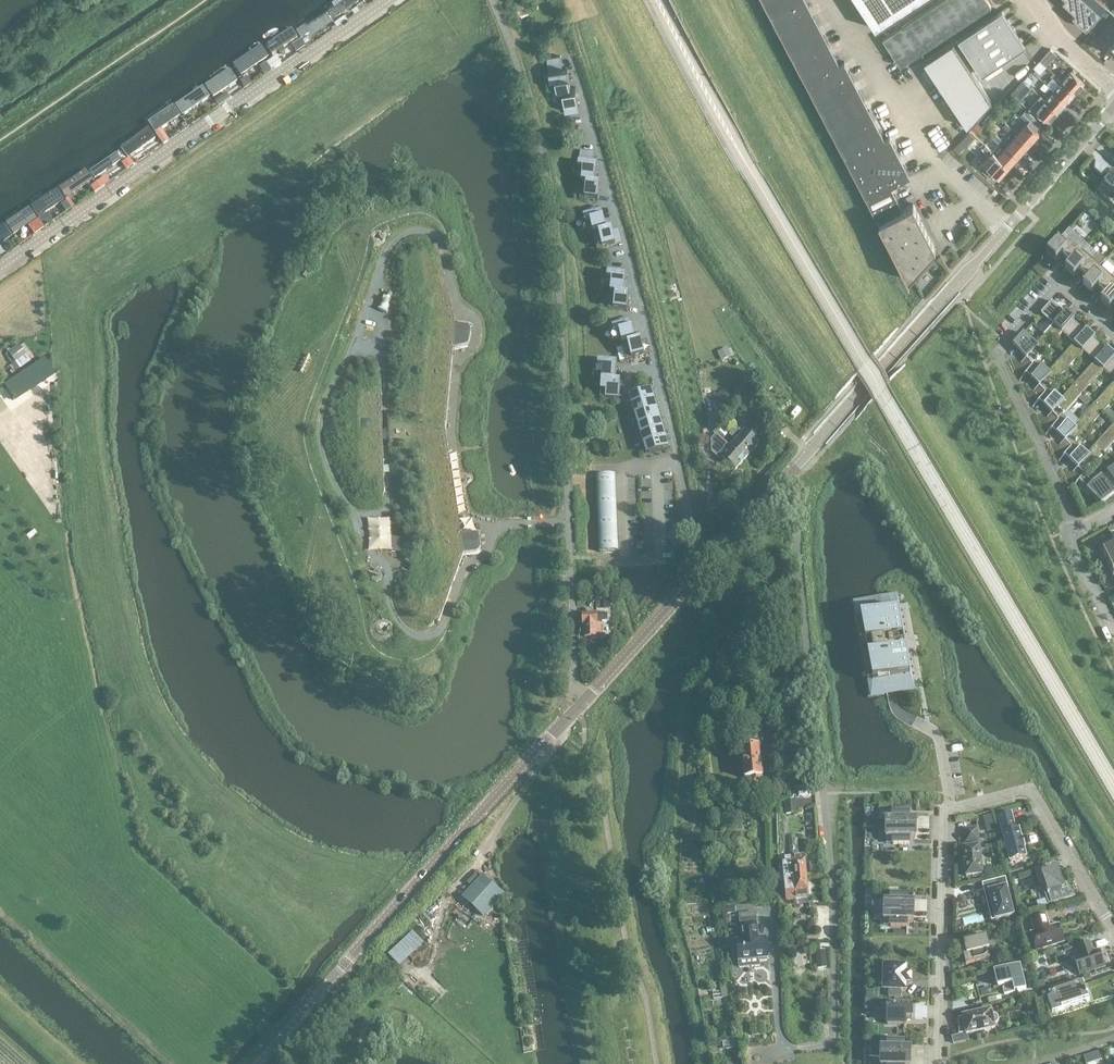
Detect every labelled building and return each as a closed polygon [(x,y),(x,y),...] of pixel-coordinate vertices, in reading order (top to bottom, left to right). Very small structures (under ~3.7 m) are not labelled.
[(336,20),(364,0),(324,0),(322,2),(336,20)] [(515,1),(517,5),(514,8),(516,12),(520,10),(522,14),(528,11),(522,0),(518,0),(515,1)] [(877,218),(878,217),(901,205),(891,185),(910,175),(891,137),(890,136),(885,138),(845,62),(845,61),(840,63),(807,0),(763,0),(877,218)] [(876,29),(878,28),(913,4),(919,0),(857,0),(876,29)] [(990,6),(987,0),(940,0),(882,38),(900,66),(990,6)] [(1086,0),(1063,0),(1062,0),(1075,12),(1076,11),(1086,0)] [(1106,6),(1099,0),(1086,0),(1076,11),(1075,12),(1072,15),(1086,28),(1087,27),(1106,6)] [(291,22),(304,42),(335,20),(322,2),(291,22)] [(982,74),(1025,45),(1002,10),(958,39),(982,74)] [(1097,40),(1111,53),(1113,49),(1113,21),(1099,38),(1097,40)] [(261,41),(275,63),(302,43),(289,22),(261,41)] [(230,62),(244,83),(274,63),(260,42),(230,62)] [(953,43),(924,62),(967,126),(991,100),(953,43)] [(1046,64),(1056,53),(1051,48),(1040,59),(1041,60),(1046,64)] [(560,56),(547,58),(549,71),(551,84),(556,83),(557,90),(571,88),(568,68),(562,68),(560,56)] [(202,81),(213,97),(217,103),(243,84),(228,63),(202,81)] [(1070,71),(1062,81),(1075,92),(1084,83),(1070,71)] [(1029,83),(1033,78),(1026,73),(1012,93),(1021,99),(1031,85),(1029,83)] [(1053,73),(1050,77),(1058,84),(1053,90),(1066,102),(1075,92),(1062,81),(1053,73)] [(172,101),(186,122),(214,102),(201,82),(172,101)] [(576,87),(571,88),(557,90),(560,110),(579,107),(576,87)] [(1049,95),(1044,100),(1058,112),(1066,102),(1053,90),(1049,87),(1045,91),(1049,95)] [(141,114),(160,140),(186,122),(172,101),(168,95),(141,114)] [(1040,96),(1028,108),(1035,115),(1038,112),(1049,121),(1058,112),(1044,100),(1040,96)] [(1024,126),(1017,133),(1029,144),(1039,132),(1036,130),(1041,124),(1026,110),(1020,116),(1027,122),(1024,126)] [(977,132),(984,125),(980,121),(973,128),(977,132)] [(1005,123),(1002,126),(1014,137),(1008,144),(1007,145),(1019,155),(1029,144),(1017,133),(1005,123)] [(116,145),(128,162),(159,140),(147,124),(116,145)] [(971,143),(976,133),(969,130),(965,140),(971,143)] [(996,133),(992,137),(999,143),(1000,144),(1003,140),(996,133)] [(993,151),(997,156),(1009,166),(1019,155),(1007,145),(1008,144),(1003,140),(1000,144),(999,143),(993,150),(993,151)] [(986,144),(982,148),(990,155),(993,151),(986,144)] [(86,166),(97,183),(126,163),(114,147),(86,166)] [(579,164),(577,178),(582,179),(581,185),(595,187),(597,167),(592,166),(594,153),(580,151),(579,164)] [(990,155),(979,166),(991,177),(994,179),(997,176),(998,178),(1009,166),(997,156),(993,151),(990,155)] [(57,184),(69,203),(97,184),(85,167),(57,184)] [(1112,174),(1106,181),(1107,182),(1104,186),(1113,193),(1113,192),(1113,193),(1113,176),(1112,174)] [(29,203),(41,221),(68,203),(56,184),(29,203)] [(600,187),(595,187),(581,185),(579,199),(598,201),(600,187)] [(880,220),(909,277),(936,247),(913,203),(880,220)] [(3,221),(15,239),(40,222),(27,204),(3,221)] [(588,217),(583,219),(587,232),(592,231),(593,237),(607,233),(600,208),(587,211),(588,217)] [(1084,214),(1071,228),(1084,240),(1097,226),(1084,214)] [(14,240),(2,222),(0,224),(0,250),(14,240)] [(374,233),(372,235),(372,237),(373,240),(374,242),(376,243),(381,244),(383,244),(385,241),(385,238),(385,236),(386,235),(389,232),(388,230),(386,231),(384,231),(381,230),(379,230),(375,231),(374,233)] [(618,230),(607,233),(593,237),(597,250),(622,244),(618,230)] [(1064,235),(1048,253),(1048,254),(1056,261),(1063,254),(1072,263),(1083,251),(1087,246),(1069,230),(1064,235)] [(1072,263),(1065,269),(1066,270),(1074,277),(1080,270),(1089,278),(1090,279),(1100,267),(1083,251),(1072,263)] [(1113,273),(1113,267),(1108,262),(1103,267),(1112,275),(1113,273)] [(1083,285),(1084,286),(1092,293),(1098,286),(1107,294),(1108,295),(1113,288),(1113,279),(1100,267),(1090,279),(1089,278),(1083,285)] [(607,275),(606,288),(611,289),(610,295),(624,297),(626,277),(621,276),(622,270),(608,268),(607,275)] [(1101,301),(1101,302),(1109,309),(1110,309),(1113,304),(1113,288),(1108,295),(1107,294),(1101,301)] [(629,298),(624,297),(610,295),(608,309),(627,311),(629,298)] [(1073,321),(1052,302),(1032,324),(1053,343),(1062,333),(1073,321)] [(617,328),(612,329),(616,342),(621,341),(622,347),(636,344),(629,318),(615,321),(617,328)] [(1094,339),(1073,321),(1062,333),(1074,344),(1065,354),(1074,362),(1083,352),(1094,339)] [(1019,365),(1027,372),(1037,362),(1053,343),(1032,324),(1013,345),(1014,346),(1015,345),(1028,357),(1019,365)] [(1094,339),(1083,352),(1094,362),(1081,377),(1090,385),(1104,370),(1113,359),(1113,357),(1106,350),(1094,339)] [(647,341),(636,344),(622,347),(626,361),(651,354),(647,341)] [(19,368),(33,359),(23,342),(8,351),(19,368)] [(722,359),(732,355),(729,347),(719,351),(722,359)] [(1048,372),(1037,362),(1027,372),(1041,384),(1032,392),(1040,399),(1050,389),(1074,362),(1065,354),(1048,372)] [(13,401),(54,374),(45,360),(45,359),(5,385),(4,386),(13,401)] [(1104,370),(1113,380),(1113,359),(1104,370)] [(598,363),(597,376),(602,377),(602,383),(615,384),(617,364),(598,363)] [(1061,399),(1050,389),(1040,399),(1054,412),(1045,420),(1053,427),(1062,416),(1090,385),(1081,377),(1061,399)] [(1094,405),(1103,413),(1113,400),(1113,382),(1094,405)] [(621,385),(615,384),(602,383),(600,400),(619,402),(621,385)] [(651,390),(626,397),(626,398),(632,396),(634,405),(629,407),(654,400),(651,390)] [(654,400),(629,407),(629,408),(635,406),(637,415),(632,416),(632,417),(657,409),(654,400)] [(1074,427),(1062,416),(1053,427),(1067,439),(1058,447),(1066,454),(1075,444),(1103,413),(1094,405),(1074,427)] [(657,409),(632,417),(638,416),(640,424),(635,426),(635,427),(660,419),(657,409)] [(660,419),(635,427),(641,426),(643,434),(637,436),(638,436),(663,429),(660,419)] [(1078,481),(1084,475),(1113,442),(1113,424),(1087,454),(1075,444),(1066,454),(1080,466),(1072,474),(1078,481)] [(663,429),(638,436),(638,437),(641,446),(640,446),(666,439),(663,429)] [(704,429),(694,431),(696,442),(701,441),(704,440),(704,429)] [(745,432),(741,435),(734,429),(729,435),(736,441),(733,444),(747,457),(759,444),(745,432)] [(720,438),(719,438),(713,432),(710,436),(709,437),(714,442),(716,441),(716,442),(710,449),(716,454),(717,453),(735,470),(747,457),(733,444),(730,447),(720,438)] [(666,439),(640,446),(641,447),(646,445),(649,454),(643,455),(643,456),(669,449),(666,439)] [(1106,471),(1113,481),(1113,464),(1106,471)] [(1084,475),(1078,481),(1098,501),(1113,493),(1110,488),(1113,485),(1113,481),(1106,471),(1105,471),(1107,472),(1093,483),(1084,475)] [(615,476),(597,477),(600,552),(618,551),(615,476)] [(583,505),(583,519),(592,519),(591,505),(587,505),(583,505)] [(400,536),(390,537),(391,552),(401,551),(400,536)] [(1104,562),(1113,557),(1113,542),(1112,539),(1097,547),(1104,562)] [(1104,562),(1112,578),(1113,577),(1113,557),(1104,562)] [(587,565),(587,579),(595,579),(595,565),(591,565),(587,565)] [(380,580),(382,576),(380,571),(376,569),(371,571),(369,576),(371,580),(376,582),(380,580)] [(612,583),(612,598),(620,597),(620,583),(616,583),(612,583)] [(378,593),(368,595),(372,611),(381,609),(378,593)] [(872,681),(875,696),(913,689),(896,596),(858,603),(861,617),(859,617),(861,630),(859,630),(861,644),(866,643),(868,656),(864,656),(866,670),(868,670),(870,681),(872,681)] [(597,637),(601,636),(601,624),(602,624),(602,622),(607,621),(607,614),(583,615),(583,625),(584,625),(585,638),(597,637)] [(750,788),(763,786),(762,777),(761,764),(760,764),(759,749),(742,751),(745,779),(749,778),(750,788)] [(788,795),(796,796),(797,786),(789,786),(788,795)] [(785,800),(785,813),(797,812),(797,807),(812,807),(812,798),(785,800)] [(893,818),(886,818),(886,828),(916,828),(916,818),(909,818),(909,812),(893,812),(893,818)] [(998,816),(1001,829),(1014,826),(1011,813),(998,816)] [(993,814),(984,815),(987,831),(996,829),(993,814)] [(916,828),(886,828),(886,838),(893,838),(893,844),(909,845),(909,838),(916,838),(916,828)] [(965,866),(966,876),(982,875),(979,847),(977,847),(977,842),(979,842),(977,828),(963,829),(965,843),(967,843),(967,848),(963,848),(964,858),(963,858),(964,860),(965,864),(964,864),(964,867),(965,866)] [(1019,830),(1003,834),(1010,862),(1026,857),(1023,848),(1024,848),(1024,847),(1025,846),(1024,840),(1022,840),(1022,839),(1021,839),(1019,830)] [(783,857),(785,878),(806,876),(804,855),(796,856),(795,846),(790,847),(791,856),(783,857)] [(1034,869),(1049,905),(1075,896),(1059,869),(1051,871),(1050,865),(1051,865),(1050,864),(1034,869)] [(462,896),(484,917),(505,895),(483,874),(462,896)] [(806,876),(785,878),(787,900),(796,899),(797,905),(809,904),(809,908),(813,908),(813,903),(812,903),(812,897),(808,897),(806,876)] [(1004,878),(982,883),(991,920),(1012,915),(1005,888),(1007,888),(1004,878)] [(907,895),(891,894),(891,901),(884,901),(884,910),(914,911),(914,901),(907,901),(907,895)] [(914,911),(884,910),(884,920),(891,920),(890,927),(907,927),(907,920),(913,921),(914,911)] [(742,940),(737,941),(739,967),(759,966),(759,961),(767,961),(767,957),(768,956),(766,941),(761,942),(760,939),(758,939),(755,914),(740,915),(742,940)] [(1045,915),(1032,919),(1036,932),(1031,933),(1036,950),(1063,942),(1058,925),(1048,928),(1046,924),(1048,924),(1045,915)] [(604,925),(606,939),(614,938),(612,924),(608,924),(604,925)] [(988,960),(990,959),(988,950),(989,950),(985,938),(989,937),(987,930),(966,935),(967,942),(963,943),(965,948),(962,949),(966,965),(980,962),(980,964),(988,962),(988,960)] [(424,943),(413,931),(389,954),(400,966),(424,943)] [(1080,974),(1104,966),(1099,951),(1093,953),(1090,943),(1077,947),(1080,957),(1075,959),(1080,974)] [(825,950),(816,951),(817,969),(827,968),(825,950)] [(1020,965),(997,971),(1001,986),(1004,985),(1004,988),(1002,988),(1004,994),(1026,989),(1020,965)] [(906,967),(884,966),(884,989),(889,989),(889,997),(901,997),(901,990),(906,990),(906,982),(910,982),(910,974),(906,974),(906,967)] [(1043,980),(1037,982),(1040,990),(1046,988),(1043,980)] [(727,982),(723,982),(720,983),(721,988),(724,988),(725,995),(729,995),(727,984),(728,984),(727,982)] [(1049,994),(1051,993),(1051,995),(1053,997),(1048,998),(1050,1007),(1050,1009),(1051,1012),(1053,1013),(1055,1013),(1057,1012),(1058,1011),(1063,1009),(1064,1009),(1062,1009),(1061,1007),(1088,998),(1087,994),(1088,994),(1088,993),(1087,990),(1086,990),(1084,986),(1072,990),(1071,986),(1049,993),(1049,994)] [(867,990),(866,1006),(874,1006),(874,991),(867,990)] [(904,1006),(904,1003),(895,1003),(895,1006),(887,1005),(887,1025),(905,1025),(905,1018),(912,1018),(912,1006),(904,1006)] [(966,1034),(966,1035),(995,1029),(994,1023),(997,1023),(998,1021),(997,1016),(995,1015),(992,1015),(991,1010),(962,1016),(962,1017),(958,1018),(958,1036),(966,1034)] [(725,1049),(735,1046),(733,1038),(723,1040),(725,1049)] [(881,1047),(881,1056),(910,1057),(911,1048),(904,1047),(904,1041),(888,1041),(882,1041),(882,1047),(881,1047)]
